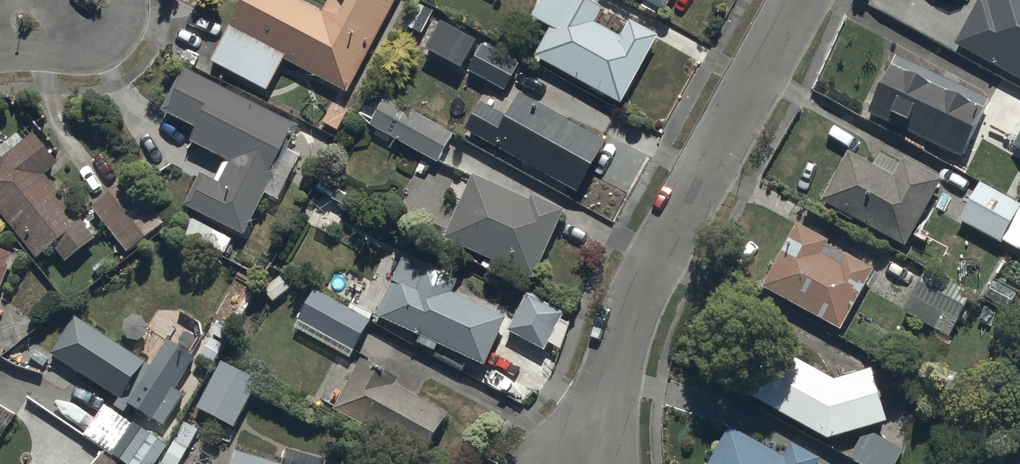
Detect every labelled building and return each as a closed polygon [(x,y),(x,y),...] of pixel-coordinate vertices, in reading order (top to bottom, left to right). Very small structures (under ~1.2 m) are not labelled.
[(300,0),(239,0),(226,26),(349,91),(398,0),(328,0),(322,12),(300,0)] [(621,104),(659,36),(628,19),(619,35),(595,21),(602,9),(586,0),(537,0),(529,15),(549,26),(533,54),(621,104)] [(1019,81),(1019,0),(976,0),(952,44),(1019,81)] [(475,40),(440,20),(425,47),(460,66),(475,40)] [(465,65),(507,87),(519,62),(478,41),(465,65)] [(868,113),(962,155),(988,96),(894,54),(868,113)] [(300,126),(183,68),(162,109),(195,125),(187,140),(224,159),(214,180),(197,171),(181,203),(245,235),(300,126)] [(463,128),(576,191),(606,140),(517,91),(503,116),(478,102),(463,128)] [(369,126),(435,163),(453,131),(387,95),(369,126)] [(39,257),(54,245),(65,259),(95,235),(44,173),(59,162),(34,131),(2,157),(0,154),(0,210),(39,257)] [(818,200),(904,245),(940,176),(902,156),(893,174),(845,149),(818,200)] [(442,236),(533,277),(562,211),(471,171),(442,236)] [(128,176),(90,205),(124,250),(162,222),(128,176)] [(354,196),(321,178),(316,188),(322,192),(307,220),(333,234),(354,196)] [(959,218),(1019,249),(1019,209),(974,186),(959,218)] [(760,283),(840,327),(874,265),(794,221),(760,283)] [(14,252),(0,247),(0,289),(14,252)] [(374,315),(484,364),(506,315),(451,291),(456,280),(400,256),(374,315)] [(902,312),(949,336),(972,292),(925,268),(902,312)] [(1016,292),(992,280),(983,296),(1008,308),(1016,292)] [(296,319),(354,349),(369,319),(312,289),(296,319)] [(507,329),(545,349),(563,315),(525,295),(507,329)] [(150,364),(74,315),(50,353),(118,397),(113,405),(123,412),(129,403),(162,425),(183,392),(173,386),(192,357),(166,340),(150,364)] [(762,338),(735,388),(825,437),(887,418),(871,366),(834,377),(762,338)] [(358,357),(330,408),(419,456),(444,411),(395,384),(398,379),(358,357)] [(197,407),(236,429),(263,380),(224,358),(197,407)] [(0,404),(0,434),(3,436),(16,414),(0,404)] [(183,421),(160,463),(162,463),(177,463),(197,429),(183,421)] [(705,463),(815,463),(819,457),(790,441),(782,455),(728,424),(705,463)] [(130,425),(111,454),(127,463),(153,463),(166,444),(149,433),(147,436),(130,425)] [(851,458),(861,463),(899,463),(905,453),(867,430),(851,458)] [(240,443),(234,463),(312,463),(240,443)] [(100,450),(91,463),(122,463),(100,450)]
